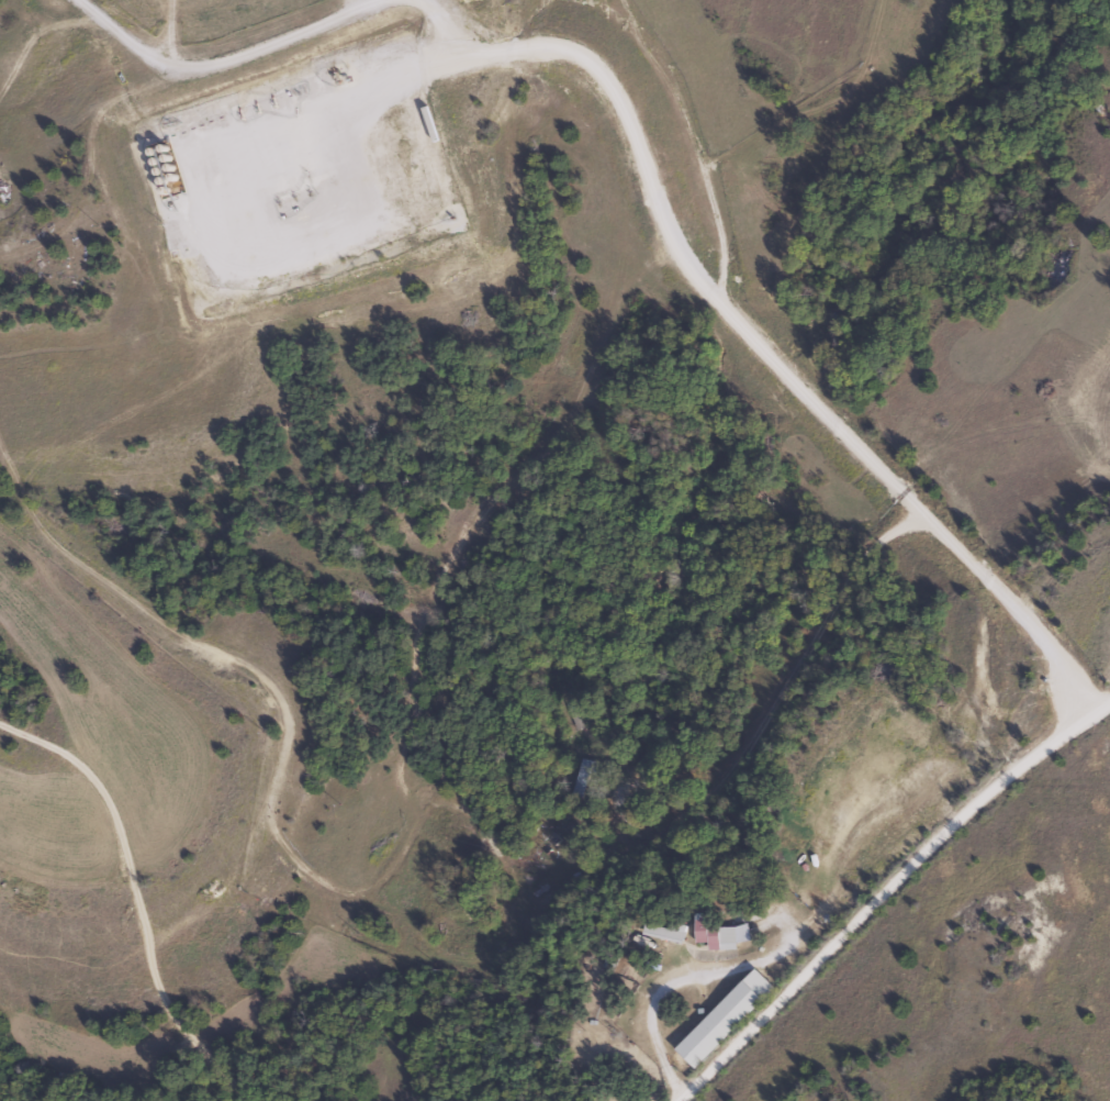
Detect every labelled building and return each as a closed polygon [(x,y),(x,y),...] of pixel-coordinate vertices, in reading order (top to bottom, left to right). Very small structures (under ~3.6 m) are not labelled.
[(590,763),(579,760),(568,797),(580,800),(590,763)] [(734,928),(711,928),(711,915),(694,915),(694,944),(707,944),(707,951),(734,951),(734,928)] [(641,934),(680,945),(683,933),(644,922),(641,934)] [(774,989),(754,969),(674,1051),(694,1071),(774,989)]
